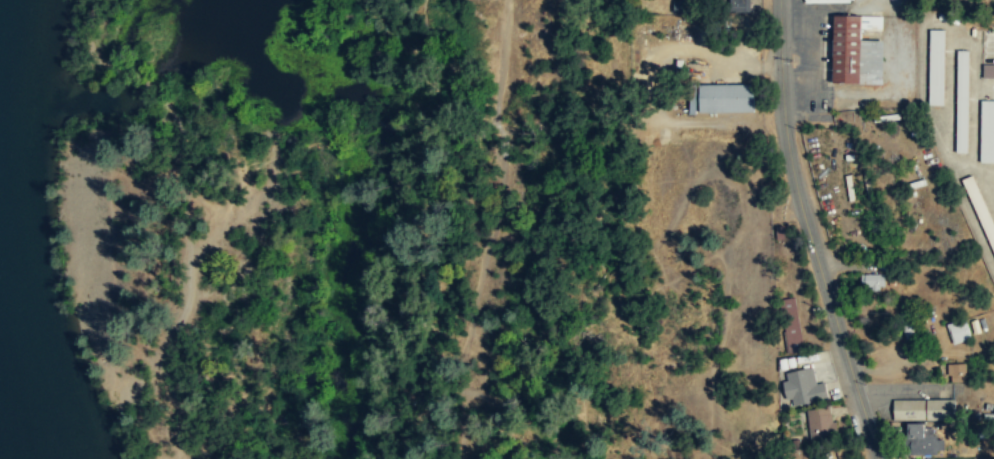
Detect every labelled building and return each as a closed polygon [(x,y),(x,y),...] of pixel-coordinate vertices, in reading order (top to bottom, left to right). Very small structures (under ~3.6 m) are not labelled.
[(750,12),(750,0),(731,0),(731,12),(750,12)] [(833,81),(883,83),(883,41),(862,40),(862,31),(882,31),(882,17),(833,16),(833,81)] [(944,105),(944,30),(929,30),(929,105),(944,105)] [(957,152),(968,152),(968,51),(957,51),(957,152)] [(982,64),(981,77),(993,78),(993,65),(982,64)] [(699,112),(753,112),(753,84),(699,84),(699,112)] [(993,162),(993,100),(981,100),(981,162),(993,162)] [(861,274),(861,290),(884,290),(884,274),(861,274)] [(802,352),(795,297),(781,299),(788,354),(802,352)] [(916,331),(912,319),(903,322),(907,335),(916,331)] [(946,324),(952,344),(970,338),(965,319),(946,324)] [(965,382),(965,363),(947,363),(947,382),(965,382)] [(827,400),(824,384),(815,385),(812,369),(783,375),(790,407),(827,400)] [(893,400),(893,420),(954,420),(954,400),(893,400)] [(833,438),(831,409),(808,411),(809,439),(833,438)] [(906,455),(942,455),(942,439),(932,439),(932,425),(906,425),(906,455)]
